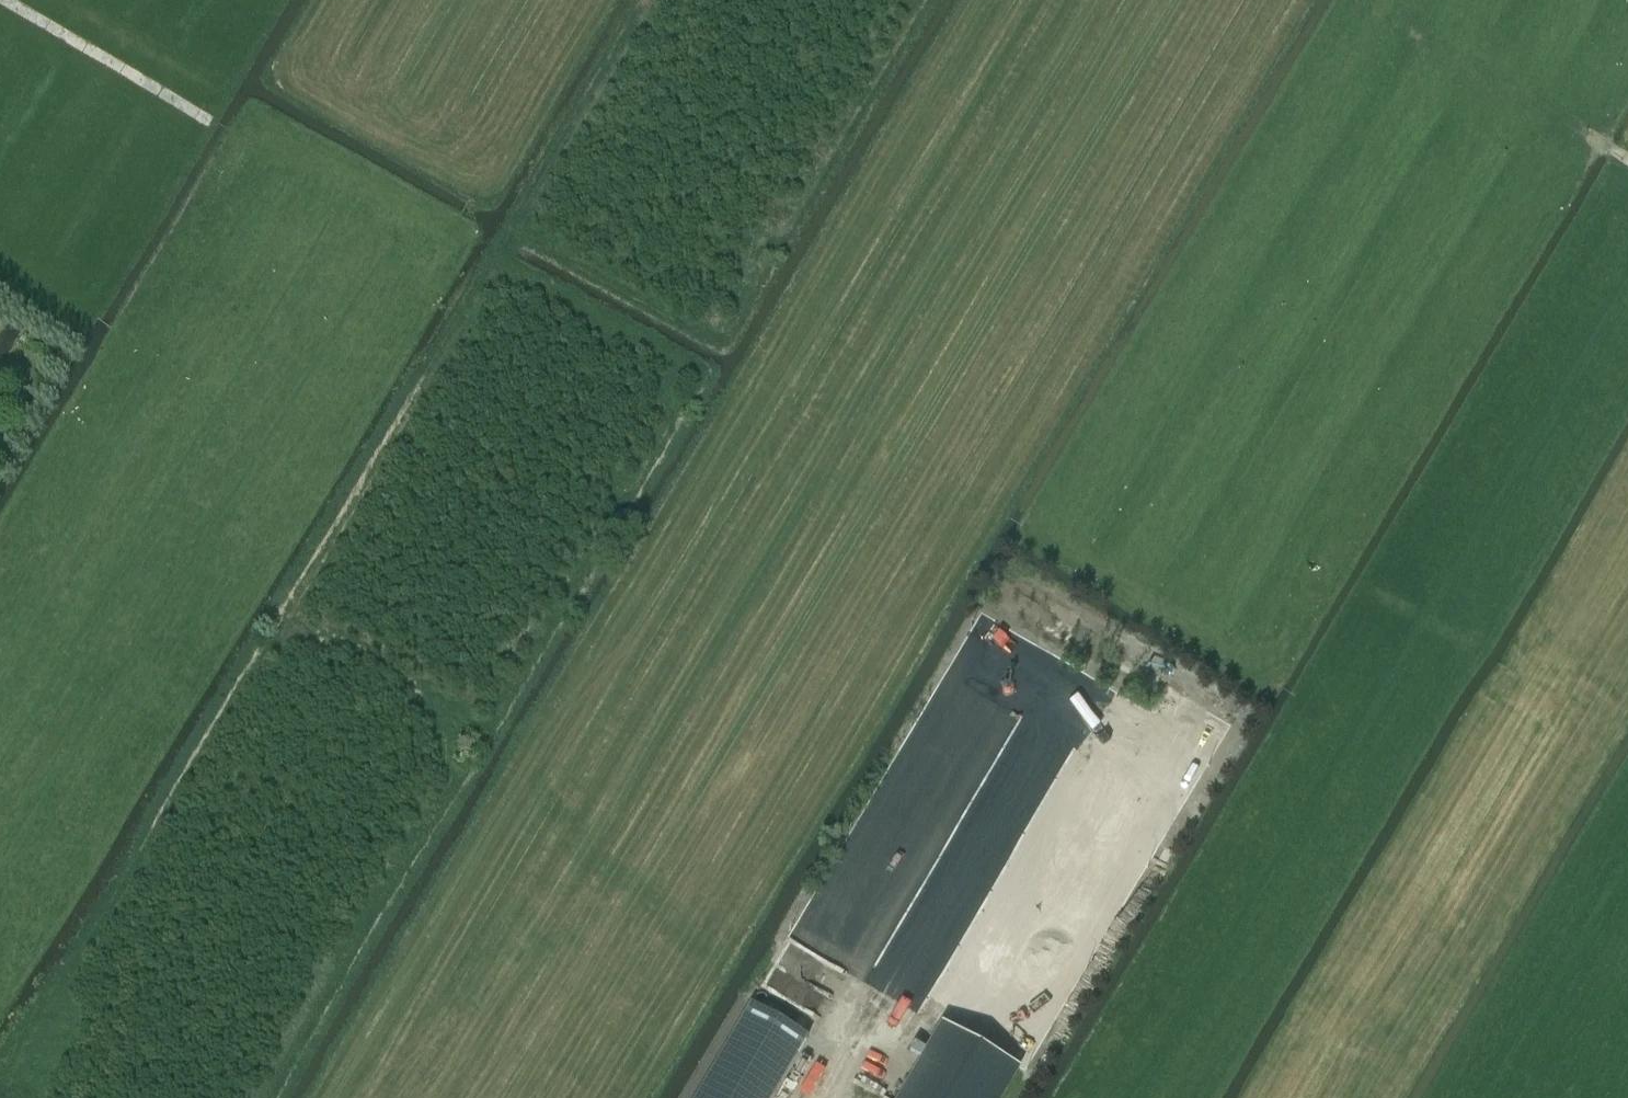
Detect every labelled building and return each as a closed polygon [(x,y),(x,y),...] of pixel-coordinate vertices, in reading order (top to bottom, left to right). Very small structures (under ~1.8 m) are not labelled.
[(696,1097),(772,1097),(797,1056),(808,1036),(752,1003),(740,1023),(696,1097)] [(943,1021),(898,1097),(1002,1097),(1021,1066),(943,1021)]
